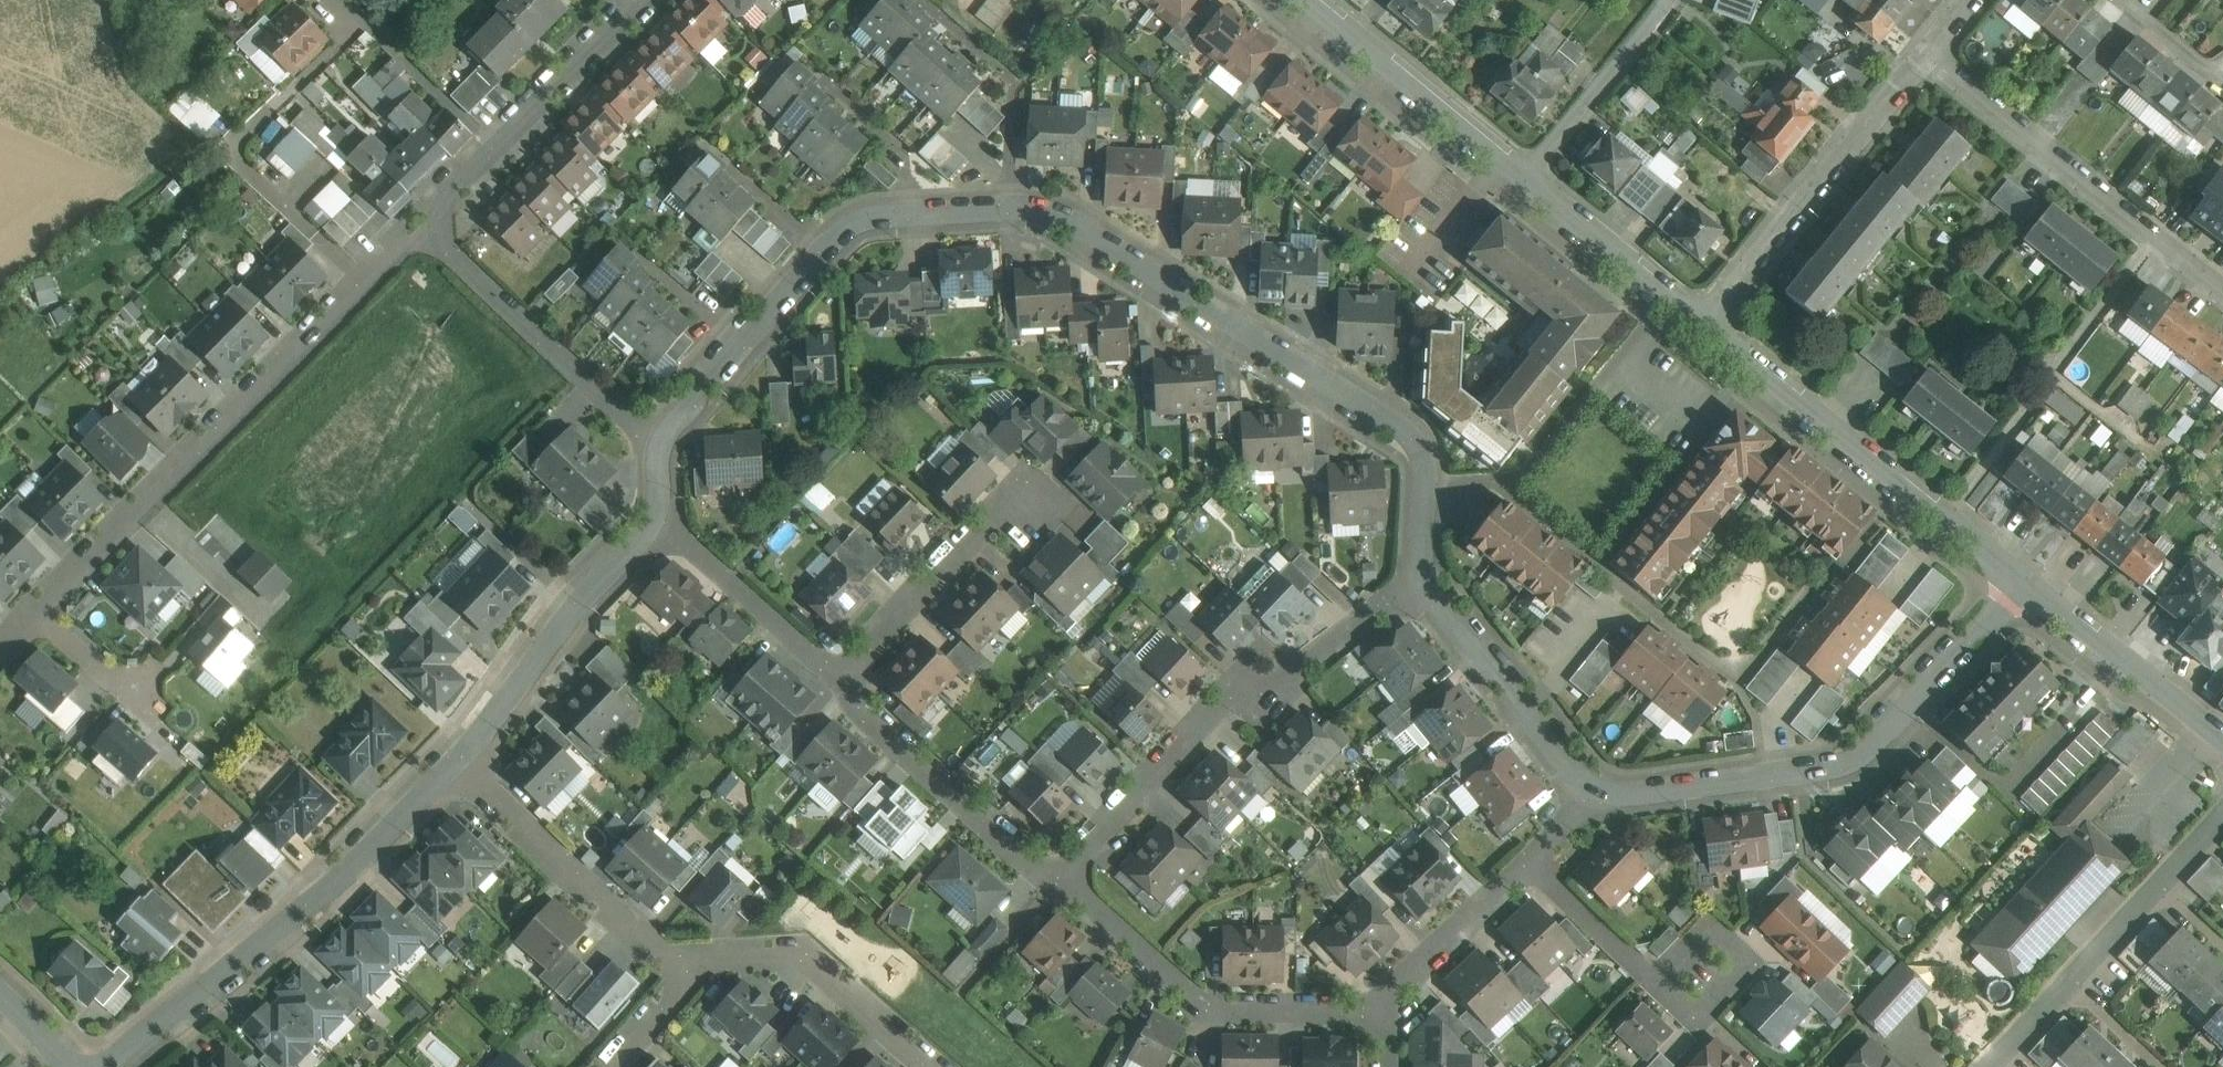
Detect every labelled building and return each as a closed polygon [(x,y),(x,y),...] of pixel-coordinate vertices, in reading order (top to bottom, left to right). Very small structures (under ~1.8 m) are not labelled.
[(251,12),(264,0),(240,0),(251,12)] [(499,11),(533,44),(542,35),(538,31),(562,5),(557,0),(510,0),(499,11)] [(668,21),(669,22),(688,41),(697,50),(724,23),(714,13),(701,0),(689,0),(668,21)] [(714,13),(722,5),(718,0),(701,0),(714,13)] [(722,5),(735,17),(737,15),(742,15),(752,5),(752,0),(718,0),(722,5)] [(862,24),(881,42),(917,3),(914,0),(884,0),(862,24)] [(997,0),(988,0),(983,6),(1004,22),(1012,12),(997,0)] [(1018,0),(997,0),(1012,12),(1020,1),(1018,0)] [(1152,7),(1176,27),(1190,10),(1198,0),(1158,0),(1152,7)] [(1390,7),(1409,23),(1428,0),(1396,0),(1390,7)] [(1409,23),(1427,38),(1434,30),(1435,30),(1444,20),(1443,19),(1450,11),(1442,4),(1445,0),(1428,0),(1409,23)] [(1714,10),(1752,23),(1760,0),(1718,0),(1714,10)] [(1854,10),(1863,0),(1842,0),(1854,10)] [(1865,0),(1863,0),(1854,10),(1857,12),(1851,20),(1859,27),(1858,27),(1869,36),(1869,35),(1879,43),(1894,24),(1865,0)] [(1894,24),(1909,5),(1903,0),(1865,0),(1894,24)] [(2021,10),(2042,28),(2065,0),(2030,0),(2021,10)] [(2042,28),(2063,45),(2091,11),(2078,0),(2065,0),(2042,28)] [(917,3),(881,42),(900,59),(927,30),(932,25),(922,16),(926,11),(917,3)] [(1004,22),(983,6),(975,17),(996,33),(1004,22)] [(326,39),(295,7),(275,27),(260,41),(265,46),(290,73),(298,66),(300,67),(319,48),(318,47),(326,39)] [(1210,27),(1197,44),(1221,63),(1249,28),(1225,9),(1210,27)] [(1190,10),(1176,27),(1170,34),(1180,42),(1200,18),(1190,10)] [(502,15),(469,49),(499,78),(533,44),(499,11),(502,15)] [(2112,28),(2091,11),(2063,45),(2084,62),(2095,49),(2111,30),(2112,28)] [(266,17),(237,45),(251,60),(265,46),(260,41),(275,27),(266,17)] [(1200,18),(1180,42),(1191,51),(1197,44),(1210,27),(1200,18)] [(688,41),(669,22),(661,30),(679,49),(688,41)] [(1249,28),(1221,63),(1245,82),(1259,65),(1273,48),(1249,28)] [(679,49),(661,30),(634,57),(656,79),(663,86),(690,59),(679,49)] [(927,30),(900,59),(891,68),(910,86),(942,51),(932,43),(936,38),(927,30)] [(2111,30),(2095,49),(2104,57),(2120,37),(2111,30)] [(2120,37),(2104,57),(2114,65),(2130,45),(2120,37)] [(2114,65),(2109,71),(2131,88),(2158,54),(2137,37),(2130,45),(2114,65)] [(1585,56),(1566,41),(1558,51),(1577,66),(1585,56)] [(290,73),(265,46),(251,60),(276,86),(290,73)] [(2084,62),(2078,70),(2087,78),(2104,57),(2095,49),(2084,62)] [(942,51),(910,86),(929,103),(965,64),(955,55),(951,60),(942,51)] [(1577,66),(1558,51),(1549,61),(1559,69),(1568,77),(1577,66)] [(1538,53),(1525,69),(1536,77),(1549,61),(1538,53)] [(2158,54),(2131,88),(2151,105),(2179,71),(2158,54)] [(634,57),(633,56),(625,64),(647,87),(656,79),(634,57)] [(2104,57),(2087,78),(2097,86),(2109,71),(2114,65),(2104,57)] [(394,59),(372,79),(376,83),(385,92),(398,78),(406,71),(394,59)] [(1536,77),(1511,107),(1530,123),(1537,114),(1538,115),(1546,105),(1545,104),(1552,95),(1544,88),(1559,69),(1549,61),(1536,77)] [(647,87),(625,64),(598,91),(599,92),(621,115),(627,120),(653,93),(647,87)] [(965,64),(929,103),(949,121),(957,111),(975,91),(980,86),(970,77),(974,72),(965,64)] [(1317,84),(1293,64),(1279,81),(1265,98),(1265,99),(1290,119),(1317,84)] [(1515,64),(1507,73),(1506,72),(1498,82),(1499,83),(1492,92),(1511,107),(1536,77),(1525,69),(1523,71),(1515,64)] [(794,65),(763,102),(783,119),(811,88),(815,83),(794,65)] [(1245,82),(1238,91),(1248,99),(1269,73),(1259,65),(1245,82)] [(497,87),(479,69),(450,97),(469,115),(497,87)] [(1828,89),(1802,69),(1793,80),(1817,100),(1818,102),(1828,89)] [(2179,71),(2151,105),(2172,122),(2200,88),(2179,71)] [(1269,73),(1248,99),(1258,107),(1265,99),(1265,98),(1279,81),(1269,73)] [(413,93),(398,78),(385,92),(400,106),(411,95),(412,95),(413,93)] [(1749,105),(1719,80),(1711,90),(1742,115),(1749,105)] [(1817,100),(1793,80),(1778,99),(1783,103),(1777,110),(1775,108),(1766,119),(1796,143),(1811,124),(1802,117),(1817,100)] [(385,92),(376,83),(363,97),(383,118),(391,110),(394,113),(400,107),(385,92)] [(1341,104),(1317,84),(1290,119),(1313,138),(1327,121),(1341,104)] [(1635,85),(1622,100),(1645,120),(1658,106),(1635,85)] [(811,88),(783,119),(778,124),(798,142),(826,110),(831,105),(811,88)] [(2221,106),(2200,88),(2172,122),(2193,140),(2203,128),(2220,108),(2221,106)] [(220,116),(191,90),(169,111),(199,139),(220,116)] [(985,100),(975,91),(957,111),(967,120),(985,100)] [(621,115),(599,92),(590,100),(613,123),(621,115)] [(412,95),(411,95),(400,106),(422,128),(425,131),(437,119),(412,95)] [(613,123),(590,100),(563,127),(568,133),(592,156),(619,129),(613,123)] [(985,100),(967,120),(977,129),(995,109),(985,100)] [(1766,119),(1750,105),(1749,105),(1742,115),(1741,116),(1757,129),(1766,119)] [(422,128),(400,107),(394,113),(389,118),(402,131),(405,128),(414,137),(422,128)] [(372,125),(355,108),(338,126),(360,147),(360,148),(367,140),(362,135),(372,125)] [(2203,128),(2213,137),(2222,123),(2222,110),(2220,108),(2203,128)] [(995,109),(977,129),(987,138),(1005,118),(995,109)] [(324,128),(305,110),(291,125),(317,149),(327,158),(334,151),(318,135),(324,128)] [(473,136),(446,110),(437,119),(425,131),(448,153),(447,154),(452,159),(473,136)] [(798,142),(794,147),(814,164),(846,127),(826,110),(798,142)] [(1058,112),(1032,111),(1029,162),(1055,163),(1058,112)] [(1084,114),(1058,112),(1055,163),(1082,165),(1083,139),(1085,114),(1084,114)] [(1098,113),(1084,112),(1084,114),(1085,114),(1083,139),(1096,140),(1097,140),(1098,113)] [(1796,143),(1766,119),(1757,129),(1760,131),(1741,153),(1767,175),(1769,176),(1796,143)] [(1387,139),(1363,120),(1348,138),(1335,154),(1335,155),(1359,173),(1387,139)] [(1327,121),(1313,138),(1307,145),(1318,154),(1337,130),(1327,121)] [(1936,122),(1887,181),(1916,204),(1920,208),(1969,149),(1936,122)] [(2213,137),(2222,145),(2222,123),(2213,137)] [(360,147),(338,126),(328,136),(350,157),(360,147)] [(846,127),(814,164),(834,182),(866,145),(846,127)] [(425,131),(422,128),(414,137),(402,148),(428,173),(447,154),(448,153),(425,131)] [(317,149),(296,130),(277,150),(298,169),(317,149)] [(1337,130),(1318,154),(1329,163),(1335,155),(1335,154),(1348,138),(1337,130)] [(592,156),(568,133),(560,141),(585,165),(594,157),(592,156)] [(937,134),(919,154),(929,163),(947,142),(937,134)] [(384,150),(371,137),(367,140),(360,148),(382,169),(391,160),(382,152),(384,150)] [(1639,162),(1610,138),(1606,142),(1602,139),(1584,161),(1588,164),(1585,168),(1614,192),(1639,162)] [(1387,139),(1359,173),(1384,194),(1386,195),(1399,178),(1413,160),(1387,139)] [(1097,140),(1096,140),(1095,172),(1108,173),(1109,153),(1110,141),(1097,140)] [(585,165),(560,141),(539,162),(541,163),(566,188),(574,196),(595,175),(585,165)] [(947,142),(929,163),(938,172),(957,151),(947,142)] [(360,148),(360,147),(350,157),(347,160),(365,176),(366,175),(375,183),(386,173),(360,148)] [(1176,147),(1162,147),(1162,156),(1161,183),(1174,184),(1174,181),(1176,147)] [(428,173),(402,148),(391,160),(382,169),(386,173),(408,193),(428,173)] [(298,169),(277,150),(268,160),(289,179),(298,169)] [(957,151),(938,172),(948,181),(967,161),(957,151)] [(1133,205),(1136,155),(1109,153),(1108,173),(1106,204),(1133,205)] [(705,155),(665,201),(682,217),(689,209),(688,209),(693,204),(719,175),(719,176),(724,171),(705,155)] [(1162,156),(1136,155),(1133,205),(1160,207),(1161,183),(1162,156)] [(897,180),(872,158),(864,168),(889,190),(897,180)] [(1767,175),(1748,159),(1740,169),(1759,184),(1767,175)] [(566,188),(541,163),(533,171),(558,196),(566,188)] [(1673,172),(1663,164),(1652,175),(1663,184),(1673,172)] [(2222,206),(2222,167),(2222,166),(2186,215),(2205,229),(2222,206)] [(1652,175),(1643,167),(1619,197),(1641,214),(1658,193),(1664,185),(1663,184),(1652,175)] [(362,189),(342,171),(332,183),(351,201),(360,191),(362,189)] [(558,196),(533,171),(512,192),(514,193),(539,218),(547,226),(568,206),(558,196)] [(408,193),(386,173),(375,183),(365,194),(391,220),(412,198),(408,193)] [(719,175),(693,204),(688,209),(689,209),(706,224),(736,190),(719,176),(719,175)] [(1835,236),(1867,264),(1916,204),(1887,181),(1883,177),(1835,236)] [(1399,178),(1386,195),(1384,194),(1378,202),(1403,222),(1422,198),(1399,178)] [(1188,182),(1174,181),(1174,184),(1172,217),(1185,218),(1186,201),(1187,201),(1188,182)] [(2038,205),(2007,181),(1991,201),(2022,226),(2038,205)] [(351,201),(332,183),(305,210),(324,228),(351,201)] [(1672,192),(1664,185),(1658,193),(1666,199),(1672,192)] [(736,190),(706,224),(724,240),(733,230),(751,210),(754,206),(736,190)] [(324,228),(323,229),(342,247),(379,209),(360,191),(351,201),(324,228)] [(539,218),(514,193),(506,201),(531,226),(539,218)] [(1658,193),(1641,214),(1658,228),(1675,208),(1666,199),(1658,193)] [(1723,233),(1682,199),(1675,208),(1658,228),(1672,240),(1699,262),(1723,233)] [(531,226),(506,201),(485,222),(520,256),(541,236),(531,226)] [(1187,201),(1186,201),(1185,218),(1184,252),(1210,253),(1213,202),(1187,201)] [(1239,204),(1213,202),(1210,253),(1237,254),(1238,227),(1239,204)] [(2222,242),(2222,206),(2205,229),(2222,242)] [(2117,259),(2052,207),(2024,240),(2090,293),(2117,259)] [(751,210),(733,230),(743,239),(761,218),(751,210)] [(1556,323),(1529,356),(1522,351),(1478,405),(1460,390),(1464,325),(1451,325),(1451,336),(1425,334),(1422,404),(1448,426),(1445,431),(1496,474),(1518,442),(1524,446),(1570,389),(1563,383),(1575,369),(1580,373),(1602,346),(1597,342),(1617,316),(1566,275),(1572,268),(1505,214),(1467,262),(1534,316),(1539,309),(1556,323)] [(761,218),(743,239),(753,248),(771,227),(761,218)] [(314,245),(291,224),(282,234),(290,242),(304,255),(314,245)] [(771,227),(753,248),(763,256),(781,236),(771,227)] [(1252,228),(1238,227),(1237,254),(1250,255),(1251,233),(1252,228)] [(1266,233),(1251,233),(1250,255),(1249,262),(1263,262),(1263,247),(1265,247),(1266,233)] [(781,236),(763,256),(773,266),(791,245),(781,236)] [(1867,264),(1835,236),(1786,295),(1819,322),(1867,264)] [(1331,241),(1316,240),(1315,251),(1313,251),(1313,254),(1317,254),(1316,274),(1329,274),(1331,241)] [(270,262),(305,296),(325,276),(304,255),(290,242),(270,262)] [(618,247),(586,284),(606,301),(606,302),(634,270),(634,271),(639,265),(618,247)] [(1265,247),(1263,247),(1263,262),(1261,300),(1287,301),(1290,252),(1291,252),(1291,248),(1265,247)] [(1291,252),(1290,252),(1287,301),(1287,306),(1314,307),(1316,274),(1317,254),(1313,254),(1291,252)] [(712,253),(694,273),(705,282),(723,262),(712,253)] [(988,253),(942,256),(942,270),(944,294),(945,294),(990,292),(988,253)] [(305,296),(270,262),(268,259),(258,269),(260,272),(250,282),(250,283),(266,298),(284,317),(305,296)] [(723,262),(705,282),(715,291),(733,270),(723,262)] [(570,269),(544,295),(554,305),(579,279),(570,269)] [(634,270),(606,302),(606,301),(601,306),(621,323),(622,324),(649,292),(650,293),(654,288),(634,271),(634,270)] [(733,270),(715,291),(725,300),(743,279),(733,270)] [(942,270),(923,271),(923,280),(925,311),(946,310),(945,294),(944,294),(942,270)] [(1069,272),(1042,273),(1046,324),(1071,323),(1072,322),(1071,309),(1069,272)] [(1042,273),(1016,275),(1018,301),(1019,326),(1020,326),(1046,324),(1042,273)] [(891,274),(882,274),(879,278),(856,279),(859,316),(861,316),(861,314),(874,313),(874,315),(879,320),(900,319),(905,313),(909,313),(908,281),(908,279),(898,280),(891,274)] [(38,280),(42,303),(59,300),(54,277),(38,280)] [(2137,278),(2115,308),(2127,316),(2149,287),(2137,278)] [(266,298),(250,283),(250,282),(247,279),(238,289),(256,308),(266,298)] [(923,280),(908,281),(909,313),(913,316),(925,315),(925,311),(923,280)] [(1488,321),(1498,309),(1466,282),(1456,295),(1488,321)] [(238,289),(234,286),(225,295),(231,301),(247,317),(256,308),(238,289)] [(2173,304),(2149,286),(2149,287),(2127,316),(2151,334),(2173,304)] [(649,292),(622,324),(621,323),(617,328),(637,346),(669,309),(650,293),(649,292)] [(1393,297),(1340,294),(1337,347),(1357,348),(1357,357),(1390,359),(1393,297)] [(247,317),(231,301),(211,321),(245,356),(266,336),(247,317)] [(1018,301),(1005,302),(1007,342),(1021,341),(1020,326),(1019,326),(1018,301)] [(2151,334),(2138,351),(2151,361),(2157,354),(2168,363),(2175,353),(2174,352),(2197,321),(2173,304),(2151,334)] [(1125,306),(1084,308),(1086,339),(1100,339),(1101,359),(1128,357),(1125,306)] [(1084,308),(1071,309),(1072,322),(1071,323),(1072,340),(1086,339),(1084,308)] [(669,309),(637,346),(658,364),(666,355),(684,334),(689,327),(669,309)] [(245,356),(211,321),(191,341),(190,342),(206,358),(225,376),(245,356)] [(2220,339),(2197,321),(2174,352),(2175,353),(2197,369),(2220,339)] [(206,358),(190,342),(191,341),(182,332),(172,342),(197,367),(206,358)] [(684,334),(666,355),(676,364),(694,343),(684,334)] [(1917,367),(1876,334),(1859,355),(1900,388),(1917,367)] [(833,336),(807,337),(808,355),(793,356),(795,383),(836,381),(833,336)] [(2220,339),(2197,369),(2221,387),(2222,384),(2222,341),(2220,339)] [(197,367),(172,342),(162,352),(171,361),(172,361),(187,376),(197,367)] [(1154,346),(1141,347),(1143,382),(1156,381),(1155,364),(1154,346)] [(1212,360),(1183,362),(1186,410),(1214,409),(1215,409),(1215,404),(1212,360)] [(187,376),(172,361),(171,361),(151,381),(186,415),(206,395),(187,376)] [(1155,364),(1156,381),(1158,412),(1186,410),(1183,362),(1155,364)] [(1995,424),(1928,371),(1903,403),(1969,456),(1995,424)] [(151,381),(136,396),(131,401),(147,417),(166,436),(186,415),(151,381)] [(124,383),(109,398),(126,415),(132,421),(137,426),(147,417),(131,401),(136,396),(124,383)] [(787,423),(785,384),(770,385),(773,424),(787,423)] [(2133,387),(2118,406),(2128,413),(2143,394),(2133,387)] [(2049,405),(2081,424),(2088,411),(2056,392),(2049,405)] [(2143,394),(2128,413),(2138,420),(2152,401),(2143,394)] [(1018,398),(1000,417),(1005,421),(992,434),(1012,453),(1024,440),(1047,462),(1056,453),(1076,431),(1076,430),(1063,418),(1064,417),(1053,406),(1052,407),(1041,398),(1030,410),(1018,398)] [(1242,402),(1228,403),(1230,435),(1243,434),(1242,418),(1243,418),(1242,402)] [(1228,403),(1215,404),(1215,409),(1214,409),(1216,435),(1230,435),(1228,403)] [(1773,443),(1735,412),(1704,450),(1710,454),(1704,462),(1737,488),(1746,476),(1760,487),(1780,463),(1766,452),(1773,443)] [(126,415),(115,426),(121,432),(132,422),(132,421),(126,415)] [(1299,415),(1271,416),(1274,465),(1301,463),(1302,463),(1301,444),(1299,415)] [(2184,415),(2168,436),(2178,444),(2194,422),(2184,415)] [(1243,418),(1242,418),(1243,434),(1245,466),(1261,466),(1261,470),(1274,469),(1274,465),(1271,416),(1243,418)] [(115,426),(108,419),(85,443),(122,480),(145,456),(121,432),(115,426)] [(150,440),(132,422),(121,432),(145,456),(150,440)] [(1076,431),(1056,453),(1067,463),(1091,438),(1079,426),(1076,430),(1076,431)] [(996,457),(967,430),(956,442),(962,448),(963,447),(986,468),(996,457)] [(550,451),(534,467),(535,468),(557,489),(592,452),(570,431),(550,451)] [(550,451),(531,433),(512,452),(532,471),(535,468),(534,467),(550,451)] [(759,433),(737,435),(737,440),(706,442),(708,469),(709,483),(740,481),(740,487),(762,485),(759,433)] [(2015,440),(1992,469),(2003,477),(2025,448),(2015,440)] [(1315,443),(1301,444),(1302,463),(1301,463),(1302,476),(1316,475),(1315,457),(1315,456),(1315,443)] [(1102,445),(1069,480),(1109,518),(1124,503),(1127,506),(1145,486),(1134,475),(1136,474),(1115,454),(1113,455),(1102,445)] [(93,471),(68,446),(58,456),(67,465),(83,480),(93,471)] [(962,448),(928,484),(959,513),(994,476),(986,468),(963,447),(962,448)] [(1846,490),(1793,447),(1780,463),(1760,487),(1758,490),(1812,533),(1846,490)] [(2003,477),(2003,478),(2026,496),(2049,467),(2026,448),(2025,448),(2003,477)] [(2119,450),(2100,474),(2111,483),(2130,459),(2119,450)] [(592,452),(557,489),(578,510),(579,511),(595,494),(615,474),(592,452)] [(1315,456),(1315,457),(1316,475),(1316,484),(1330,483),(1329,470),(1330,469),(1329,456),(1315,456)] [(1685,475),(1728,509),(1742,492),(1737,488),(1704,462),(1698,458),(1685,475)] [(83,480),(67,465),(47,485),(82,519),(102,499),(83,480)] [(1382,466),(1356,468),(1359,522),(1373,522),(1372,517),(1385,517),(1382,466)] [(2072,485),(2049,467),(2026,496),(2049,514),(2072,485)] [(2186,482),(2167,467),(2159,477),(2178,492),(2186,482)] [(1330,469),(1329,470),(1330,483),(1332,520),(1345,519),(1346,523),(1359,522),(1356,468),(1330,469)] [(708,469),(694,470),(696,497),(710,496),(709,483),(708,469)] [(2137,474),(2121,494),(2131,502),(2134,499),(2134,500),(2148,483),(2137,474)] [(1728,509),(1685,475),(1672,490),(1715,525),(1728,509)] [(47,485),(27,505),(43,521),(62,540),(82,519),(47,485)] [(2095,503),(2072,485),(2049,514),(2072,532),(2095,503)] [(895,489),(866,520),(884,537),(884,546),(891,552),(900,552),(907,546),(907,536),(924,517),(895,489)] [(1654,512),(1698,546),(1715,525),(1672,490),(1654,512)] [(1846,490),(1812,533),(1841,556),(1875,513),(1846,490)] [(614,513),(595,494),(579,511),(578,510),(576,513),(596,532),(614,513)] [(43,521),(27,505),(18,496),(8,506),(33,530),(43,521)] [(2131,502),(2117,520),(2118,521),(2095,550),(2118,569),(2141,539),(2130,531),(2147,509),(2134,500),(2134,499),(2131,502)] [(1558,544),(1505,501),(1470,544),(1523,587),(1558,544)] [(2095,503),(2072,532),(2095,550),(2118,521),(2117,520),(2095,503)] [(8,506),(0,514),(0,517),(8,524),(24,540),(33,530),(8,506)] [(1698,546),(1654,512),(1637,534),(1680,569),(1698,546)] [(1129,544),(1105,521),(1085,542),(1092,549),(1093,548),(1109,565),(1110,564),(1129,544)] [(8,524),(0,532),(0,557),(22,579),(43,558),(24,540),(8,524)] [(516,558),(487,530),(478,540),(491,552),(507,567),(516,558)] [(884,558),(855,531),(843,544),(872,571),(884,558)] [(1909,550),(1887,533),(1879,544),(1900,561),(1909,550)] [(1637,534),(1611,566),(1654,601),(1680,569),(1637,534)] [(1083,558),(1061,537),(1043,556),(1084,596),(1102,577),(1103,576),(1083,558)] [(2141,539),(2118,569),(2141,587),(2142,586),(2164,559),(2165,558),(2141,539)] [(872,571),(843,544),(829,559),(838,567),(839,566),(860,585),(872,571)] [(1558,544),(1523,587),(1552,611),(1575,583),(1583,573),(1587,568),(1558,544)] [(1900,561),(1879,544),(1870,554),(1892,571),(1900,561)] [(1109,565),(1093,548),(1092,549),(1083,558),(1103,576),(1102,577),(1112,586),(1122,576),(1110,564),(1109,565)] [(177,586),(140,552),(107,588),(146,624),(177,590),(177,586)] [(507,567),(491,552),(482,562),(479,559),(467,572),(506,608),(515,599),(520,599),(527,592),(526,585),(507,567)] [(1321,572),(1301,553),(1292,563),(1312,582),(1321,572)] [(290,582),(260,554),(241,574),(271,602),(290,582)] [(1892,571),(1870,554),(1862,564),(1884,582),(1892,571)] [(1084,596),(1043,556),(1024,575),(1047,596),(1066,615),(1067,614),(1084,596)] [(0,557),(0,597),(2,599),(22,579),(0,557)] [(2164,559),(2142,586),(2159,600),(2181,572),(2164,559)] [(2190,561),(2181,572),(2159,600),(2192,626),(2207,608),(2208,609),(2220,595),(2213,589),(2218,583),(2190,561)] [(1292,563),(1290,562),(1278,575),(1300,595),(1312,582),(1292,563)] [(1278,575),(1274,571),(1274,572),(1266,564),(1236,595),(1235,595),(1261,620),(1277,635),(1285,627),(1287,628),(1290,628),(1293,624),(1293,621),(1292,620),(1308,603),(1300,595),(1278,575)] [(1884,582),(1862,564),(1854,575),(1857,577),(1875,592),(1884,582)] [(701,590),(672,565),(645,596),(674,621),(680,614),(697,595),(701,590)] [(860,585),(839,566),(838,567),(821,585),(819,582),(814,583),(804,593),(804,598),(836,629),(869,594),(860,585)] [(1954,586),(1932,569),(1924,580),(1945,597),(1954,586)] [(506,608),(467,572),(455,585),(458,587),(449,597),(448,597),(465,613),(483,630),(491,630),(497,623),(497,618),(506,608)] [(1604,590),(1583,573),(1575,583),(1595,600),(1604,590)] [(1005,596),(982,574),(962,596),(997,629),(1017,609),(1018,608),(1005,596)] [(1875,592),(1857,577),(1850,585),(1845,586),(1840,582),(1832,591),(1876,627),(1893,606),(1875,592)] [(1945,597),(1924,580),(1915,590),(1937,607),(1945,597)] [(1034,603),(1015,585),(1005,596),(1018,608),(1017,609),(1023,615),(1034,603)] [(1228,587),(1213,604),(1209,604),(1205,608),(1205,612),(1198,619),(1197,620),(1208,630),(1229,650),(1249,630),(1250,631),(1261,620),(1235,595),(1236,595),(1228,587)] [(1937,607),(1915,590),(1907,600),(1928,617),(1937,607)] [(449,597),(443,591),(427,608),(450,629),(465,613),(448,597),(449,597)] [(1876,627),(1832,591),(1824,601),(1830,605),(1830,610),(1824,617),(1824,618),(1859,646),(1860,647),(1876,627)] [(697,595),(680,614),(689,623),(707,603),(697,595)] [(2220,595),(2208,609),(2207,608),(2192,626),(2178,644),(2181,646),(2180,647),(2206,668),(2207,666),(2210,669),(2212,665),(2217,669),(2219,666),(2222,669),(2222,598),(2220,595)] [(997,629),(962,596),(942,617),(964,639),(977,651),(978,650),(997,629)] [(1066,615),(1047,596),(1038,606),(1066,633),(1076,623),(1067,614),(1066,615)] [(1928,617),(1907,600),(1898,611),(1920,628),(1928,617)] [(427,608),(421,601),(410,613),(416,618),(417,617),(440,639),(450,629),(427,608)] [(1198,619),(1180,602),(1165,617),(1194,645),(1208,630),(1197,620),(1198,619)] [(707,603),(689,623),(699,632),(717,612),(707,603)] [(699,632),(694,638),(694,645),(703,652),(708,652),(722,664),(749,634),(721,608),(717,612),(699,632)] [(1859,646),(1824,618),(1824,617),(1823,616),(1817,624),(1812,625),(1806,621),(1799,630),(1843,666),(1859,646)] [(440,639),(417,617),(416,618),(410,624),(426,640),(422,644),(419,642),(405,657),(410,663),(401,673),(437,707),(461,682),(444,666),(456,654),(440,639)] [(239,637),(222,621),(193,655),(228,686),(244,669),(238,664),(252,648),(240,638),(240,643),(239,637)] [(1362,662),(1367,658),(1394,636),(1386,626),(1354,651),(1362,662)] [(1394,636),(1367,658),(1383,679),(1423,647),(1407,626),(1394,636)] [(1623,657),(1616,665),(1636,682),(1670,641),(1660,633),(1656,638),(1645,629),(1623,657)] [(1843,666),(1799,630),(1791,640),(1797,644),(1797,649),(1791,657),(1800,665),(1824,684),(1827,686),(1843,666)] [(944,660),(921,639),(901,660),(937,693),(956,673),(957,672),(944,660)] [(987,659),(978,650),(977,651),(964,639),(954,649),(977,670),(987,659)] [(1202,671),(1170,640),(1146,666),(1160,680),(1178,696),(1202,671)] [(1623,657),(1602,640),(1594,650),(1615,667),(1616,665),(1623,657)] [(1670,641),(1636,682),(1656,697),(1656,698),(1684,663),(1685,664),(1686,662),(1675,653),(1679,649),(1670,641)] [(1423,647),(1383,679),(1400,699),(1400,700),(1420,683),(1440,668),(1423,647)] [(1791,657),(1779,647),(1771,658),(1792,675),(1800,665),(1791,657)] [(977,670),(954,649),(944,660),(957,672),(956,673),(966,682),(977,670)] [(2056,686),(2018,649),(2000,668),(1992,668),(1992,675),(2031,712),(2056,686)] [(80,685),(40,650),(14,680),(54,715),(80,685)] [(1615,667),(1594,650),(1586,661),(1606,677),(1615,667)] [(1146,666),(1131,652),(1121,662),(1151,690),(1160,680),(1146,666)] [(745,713),(782,670),(767,657),(746,681),(730,700),(745,713)] [(624,686),(596,658),(586,668),(595,678),(596,677),(615,696),(624,686)] [(1792,675),(1771,658),(1762,668),(1784,685),(1792,675)] [(937,693),(901,660),(881,681),(904,702),(917,714),(937,693)] [(1606,677),(1586,661),(1577,671),(1598,688),(1606,677)] [(1151,690),(1121,662),(1112,672),(1127,686),(1128,686),(1142,699),(1151,690)] [(1684,663),(1656,698),(1656,697),(1655,699),(1675,715),(1708,675),(1699,667),(1695,672),(1685,664),(1684,663)] [(2203,688),(2216,699),(2222,687),(2222,669),(2219,666),(2217,669),(2203,688)] [(1784,685),(1762,668),(1754,678),(1775,696),(1784,685)] [(782,670),(745,713),(760,727),(799,684),(796,682),(797,680),(787,671),(785,673),(782,670)] [(1598,688),(1577,671),(1569,681),(1590,698),(1598,688)] [(734,672),(713,697),(725,707),(730,700),(746,681),(734,672)] [(1708,675),(1675,715),(1695,732),(1725,696),(1714,687),(1718,682),(1708,675)] [(1992,675),(1973,695),(1964,704),(1964,705),(1944,725),(1983,762),(2031,712),(1992,675)] [(615,696),(596,677),(595,678),(578,695),(612,728),(629,710),(615,696)] [(1775,696),(1754,678),(1745,689),(1767,706),(1775,696)] [(1420,683),(1400,700),(1400,699),(1392,705),(1401,716),(1429,693),(1420,683)] [(799,684),(760,727),(775,740),(776,740),(792,722),(814,698),(799,684)] [(1837,711),(1845,700),(1827,686),(1824,684),(1815,694),(1837,711)] [(1142,699),(1128,686),(1127,686),(1103,712),(1136,742),(1160,716),(1142,699)] [(1437,704),(1416,720),(1417,721),(1410,727),(1406,730),(1422,750),(1433,741),(1473,709),(1456,689),(1437,704)] [(1429,693),(1401,716),(1410,727),(1417,721),(1416,720),(1437,704),(1429,693)] [(1837,711),(1815,694),(1807,704),(1829,721),(1837,711)] [(612,728),(578,695),(560,714),(575,729),(594,747),(594,746),(612,728)] [(917,714),(904,702),(894,713),(923,740),(934,729),(917,714)] [(404,732),(373,703),(366,711),(360,711),(360,717),(344,734),(348,738),(371,759),(375,763),(404,732)] [(1829,721),(1807,704),(1799,715),(1820,732),(1829,721)] [(1473,709),(1433,741),(1450,762),(1450,761),(1472,744),(1489,730),(1473,709)] [(2120,730),(2101,712),(2092,721),(2111,739),(2120,730)] [(1320,732),(1302,715),(1283,737),(1318,770),(1338,749),(1338,748),(1320,732)] [(1820,732),(1799,715),(1790,725),(1812,742),(1820,732)] [(1401,716),(1388,727),(1396,737),(1403,731),(1404,732),(1406,730),(1410,727),(1401,716)] [(566,738),(545,718),(535,728),(545,737),(545,736),(564,755),(573,745),(574,745),(566,738)] [(1351,742),(1332,719),(1320,732),(1338,748),(1338,749),(1341,752),(1351,742)] [(138,738),(119,720),(93,749),(113,766),(138,738)] [(2153,736),(2133,720),(2125,730),(2145,746),(2153,736)] [(2111,739),(2092,721),(2083,731),(2102,749),(2111,739)] [(804,732),(792,722),(776,740),(775,740),(770,746),(782,756),(783,755),(804,732)] [(822,736),(800,760),(800,761),(811,771),(809,774),(819,783),(854,743),(832,724),(822,736)] [(804,732),(783,755),(795,766),(800,761),(800,760),(822,736),(810,725),(804,732)] [(594,747),(575,729),(566,738),(574,745),(573,745),(594,766),(604,756),(594,746),(594,747)] [(2145,746),(2125,730),(2117,740),(2137,756),(2145,746)] [(1117,761),(1085,731),(1061,756),(1061,757),(1076,771),(1093,787),(1117,761)] [(1726,733),(1726,747),(1753,746),(1753,731),(1726,733)] [(2102,749),(2083,731),(2074,740),(2093,758),(2102,749)] [(564,755),(545,736),(545,737),(528,754),(561,787),(579,769),(564,755)] [(1318,770),(1283,737),(1263,757),(1263,758),(1275,769),(1298,791),(1318,770)] [(158,755),(138,738),(113,766),(133,784),(158,755)] [(371,759),(348,738),(329,759),(351,780),(371,759)] [(2093,758),(2074,740),(2065,750),(2084,768),(2093,758)] [(2137,756),(2117,740),(2109,750),(2128,766),(2137,756)] [(854,743),(819,783),(829,792),(831,789),(842,799),(843,799),(863,776),(875,762),(854,743)] [(1061,756),(1047,743),(1037,753),(1067,781),(1076,771),(1061,757),(1061,756)] [(1472,744),(1450,761),(1458,771),(1480,754),(1472,744)] [(1966,766),(1946,748),(1937,757),(1956,776),(1966,766)] [(1275,769),(1263,758),(1263,757),(1255,750),(1246,760),(1253,767),(1266,779),(1275,769)] [(2084,768),(2065,750),(2056,760),(2075,778),(2084,768)] [(1488,765),(1466,782),(1467,783),(1483,803),(1522,771),(1506,751),(1488,765)] [(1067,781),(1037,753),(1028,763),(1036,771),(1036,770),(1058,790),(1067,781)] [(561,787),(528,754),(510,773),(544,805),(561,787)] [(1458,771),(1451,777),(1461,788),(1467,783),(1466,782),(1488,765),(1480,754),(1458,771)] [(1242,778),(1217,755),(1199,774),(1236,809),(1254,790),(1254,789),(1242,778)] [(1956,776),(1937,757),(1928,767),(1947,785),(1956,776)] [(2029,884),(2073,924),(2128,863),(2087,825),(2132,776),(2112,760),(2050,828),(2066,843),(2029,884)] [(2075,778),(2056,760),(2047,769),(2066,787),(2075,778)] [(1928,767),(1924,764),(1915,774),(1910,769),(1901,779),(1906,783),(1906,782),(1940,815),(1958,796),(1947,785),(1928,767)] [(1266,779),(1253,767),(1242,778),(1254,789),(1254,790),(1262,798),(1274,786),(1266,779)] [(2066,787),(2047,769),(2038,779),(2057,797),(2066,787)] [(1036,771),(1012,796),(1045,826),(1069,800),(1058,790),(1036,770),(1036,771)] [(300,771),(270,803),(275,807),(298,828),(298,829),(304,835),(334,803),(300,771)] [(1522,771),(1483,803),(1499,824),(1521,806),(1539,792),(1522,771)] [(1236,809),(1199,774),(1181,793),(1204,815),(1218,828),(1236,809)] [(863,776),(843,799),(842,799),(841,800),(853,811),(854,811),(876,787),(863,776)] [(2057,797),(2038,779),(2029,788),(2048,806),(2057,797)] [(876,787),(854,811),(869,824),(895,794),(881,781),(876,787)] [(1940,815),(1906,782),(1906,783),(1897,792),(1893,788),(1884,797),(1923,833),(1940,815)] [(869,824),(865,828),(891,852),(893,850),(904,860),(921,842),(929,833),(917,823),(929,810),(915,798),(902,787),(895,794),(869,824)] [(2048,806),(2029,788),(2020,798),(2040,816),(2048,806)] [(1923,833),(1884,797),(1876,806),(1880,810),(1872,819),(1871,820),(1895,842),(1894,843),(1904,852),(1923,833)] [(38,820),(51,832),(66,816),(52,804),(38,820)] [(1521,806),(1499,824),(1493,829),(1501,840),(1530,817),(1521,806)] [(298,828),(275,807),(268,815),(265,812),(252,826),(277,850),(298,829),(298,828)] [(655,819),(644,810),(626,830),(636,838),(644,830),(645,831),(655,819)] [(1872,819),(1862,810),(1852,820),(1848,816),(1839,825),(1877,861),(1894,843),(1895,842),(1871,820),(1872,819)] [(1218,828),(1204,815),(1193,827),(1218,850),(1229,838),(1218,828)] [(1762,816),(1733,820),(1739,865),(1768,862),(1765,840),(1762,816)] [(1733,820),(1704,824),(1707,847),(1710,870),(1712,869),(1739,865),(1733,820)] [(475,844),(452,821),(431,842),(437,847),(429,854),(465,890),(473,882),(476,885),(490,870),(487,868),(492,862),(493,861),(475,844)] [(929,833),(921,842),(930,851),(947,832),(938,823),(929,833)] [(1877,861),(1839,825),(1831,833),(1835,838),(1826,848),(1839,860),(1858,879),(1859,880),(1877,861)] [(1199,859),(1163,826),(1143,847),(1179,880),(1199,859)] [(1218,850),(1193,827),(1184,836),(1209,860),(1218,850)] [(1451,850),(1429,827),(1419,837),(1424,842),(1441,860),(1451,850)] [(636,838),(610,868),(630,887),(664,848),(645,831),(644,830),(636,838)] [(508,858),(484,834),(475,844),(493,861),(492,862),(498,868),(508,858)] [(1634,855),(1614,837),(1596,856),(1628,886),(1646,867),(1634,855)] [(282,857),(264,839),(255,849),(272,867),(282,857)] [(1778,839),(1765,840),(1768,862),(1769,871),(1782,869),(1778,839)] [(255,849),(244,840),(217,867),(245,895),(255,884),(259,888),(276,870),(272,867),(255,849)] [(1441,860),(1424,842),(1403,862),(1437,897),(1458,877),(1441,860)] [(1663,864),(1643,845),(1634,855),(1646,867),(1653,874),(1663,864)] [(1179,880),(1143,847),(1124,868),(1145,888),(1160,901),(1179,880)] [(1707,847),(1691,849),(1696,889),(1714,886),(1712,869),(1710,870),(1707,847)] [(664,848),(630,887),(651,905),(670,884),(685,867),(664,848)] [(719,849),(699,872),(710,882),(723,868),(731,859),(719,849)] [(1007,891),(959,849),(930,882),(977,924),(1007,891)] [(465,890),(429,854),(421,862),(416,857),(396,878),(420,901),(437,918),(438,917),(443,912),(446,915),(460,900),(457,897),(465,890)] [(1628,886),(1596,856),(1577,875),(1609,906),(1628,886)] [(192,857),(166,885),(213,929),(245,896),(215,868),(210,874),(192,857)] [(2210,857),(2198,870),(2219,889),(2222,885),(2222,869),(2210,857)] [(1858,879),(1839,860),(1830,870),(1849,888),(1858,879)] [(1437,897),(1403,862),(1382,881),(1399,899),(1416,917),(1437,897)] [(685,867),(670,884),(680,893),(698,873),(688,863),(685,867)] [(1382,881),(1369,867),(1359,877),(1371,889),(1389,908),(1399,899),(1382,881)] [(723,868),(710,882),(692,902),(719,925),(749,891),(723,868)] [(2219,889),(2198,870),(2186,883),(2207,902),(2219,889)] [(1785,876),(1758,905),(1770,917),(1789,898),(1795,903),(1804,894),(1785,876)] [(2073,924),(2029,884),(1972,945),(1981,953),(1972,963),(1993,982),(1990,984),(1988,987),(1987,989),(1986,991),(1986,994),(1986,996),(1987,998),(1988,999),(1989,1001),(1990,1003),(1992,1005),(1995,1006),(1999,1007),(2004,1006),(2006,1004),(2009,1002),(2010,1000),(2011,998),(2012,996),(2012,994),(2012,991),(2011,990),(2010,986),(2013,983),(2015,985),(2073,924)] [(1160,901),(1145,888),(1136,898),(1156,916),(1165,906),(1160,901)] [(1389,908),(1371,889),(1361,898),(1362,900),(1363,900),(1380,918),(1389,908)] [(179,913),(152,890),(144,900),(170,923),(179,913)] [(756,893),(738,914),(748,922),(766,902),(756,893)] [(402,920),(377,897),(357,917),(362,923),(355,930),(391,965),(398,958),(401,960),(415,946),(412,943),(418,937),(419,937),(402,920)] [(144,900),(141,898),(118,924),(131,936),(122,945),(145,966),(154,956),(161,962),(184,935),(170,923),(144,900)] [(1795,903),(1789,898),(1770,917),(1762,926),(1791,954),(1818,925),(1795,903)] [(1380,918),(1363,900),(1362,900),(1342,920),(1375,955),(1396,935),(1380,918)] [(437,918),(420,901),(411,911),(439,939),(450,928),(438,917),(437,918)] [(1558,927),(1534,901),(1516,917),(1559,962),(1575,947),(1576,946),(1558,927)] [(555,902),(520,942),(533,954),(537,954),(550,966),(551,966),(567,949),(584,929),(555,902)] [(439,939),(411,911),(402,920),(419,937),(418,937),(430,948),(439,939)] [(1559,962),(1516,917),(1499,933),(1523,959),(1541,978),(1542,978),(1559,962)] [(1081,942),(1055,918),(1026,951),(1052,975),(1069,955),(1081,942)] [(1594,948),(1566,918),(1558,927),(1576,946),(1575,947),(1584,957),(1594,948)] [(2173,936),(2153,918),(2144,928),(2164,946),(2173,936)] [(996,920),(970,950),(980,959),(1007,930),(996,920)] [(1375,955),(1342,920),(1321,939),(1338,957),(1354,975),(1375,955)] [(1818,925),(1791,954),(1819,980),(1820,981),(1825,975),(1847,952),(1818,925)] [(1225,928),(1211,928),(1211,955),(1224,955),(1224,931),(1225,931),(1225,928)] [(1296,955),(1296,928),(1282,928),(1282,931),(1282,955),(1296,955)] [(2164,946),(2144,928),(2135,938),(2155,956),(2164,946)] [(391,965),(355,930),(347,938),(342,933),(322,954),(346,977),(363,994),(369,988),(372,991),(386,976),(383,973),(391,965)] [(2209,959),(2178,930),(2173,936),(2164,946),(2155,956),(2153,957),(2165,968),(2162,971),(2167,976),(2168,974),(2181,986),(2177,990),(2179,992),(2185,985),(2209,959)] [(1225,931),(1224,931),(1224,955),(1224,979),(1253,979),(1253,931),(1225,931)] [(1282,931),(1253,931),(1253,979),(1282,979),(1282,955),(1282,931)] [(1321,939),(1319,937),(1309,946),(1327,966),(1338,957),(1321,939)] [(2155,956),(2135,938),(2126,948),(2146,966),(2153,957),(2155,956)] [(111,976),(75,945),(72,949),(65,950),(60,956),(61,962),(52,971),(60,978),(59,980),(77,996),(79,994),(89,1003),(94,998),(112,977),(111,976)] [(2146,966),(2126,948),(2117,957),(2136,975),(2146,966)] [(567,949),(551,966),(550,966),(539,977),(555,991),(581,962),(567,949)] [(1504,977),(1480,951),(1463,967),(1505,1012),(1521,997),(1522,996),(1504,977)] [(1069,955),(1052,975),(1046,981),(1056,990),(1071,973),(1079,964),(1069,955)] [(1095,966),(1085,957),(1079,964),(1071,973),(1081,982),(1095,966)] [(1541,978),(1523,959),(1514,968),(1541,997),(1551,987),(1542,978),(1541,978)] [(2209,959),(2185,985),(2200,999),(2196,1003),(2212,1018),(2222,1006),(2222,971),(2209,959)] [(614,961),(597,980),(591,975),(570,999),(575,1004),(573,1007),(599,1031),(612,1017),(615,1020),(631,1002),(628,999),(640,985),(614,961)] [(581,962),(555,991),(567,1002),(570,999),(591,975),(593,972),(581,962)] [(1901,964),(1857,1012),(1885,1037),(1929,990),(1901,964)] [(1129,996),(1095,966),(1081,982),(1071,993),(1071,994),(1104,1023),(1129,996)] [(112,977),(94,998),(104,1006),(130,976),(119,967),(111,976),(112,977)] [(1505,1012),(1463,967),(1445,983),(1469,1009),(1487,1028),(1488,1028),(1505,1012)] [(1541,997),(1514,968),(1504,977),(1522,996),(1521,997),(1530,1007),(1541,997)] [(301,971),(281,991),(287,997),(279,1005),(315,1040),(323,1032),(326,1035),(340,1021),(337,1018),(342,1012),(343,1011),(325,994),(301,971)] [(1810,990),(1791,972),(1779,985),(1807,1011),(1819,999),(1810,990)] [(1056,990),(1050,997),(1060,1006),(1071,994),(1071,993),(1081,982),(1071,973),(1056,990)] [(1825,975),(1820,981),(1819,980),(1810,990),(1819,999),(1836,1015),(1851,1000),(1825,975)] [(363,994),(346,977),(337,987),(359,1008),(358,1008),(365,1015),(375,1005),(363,994)] [(1779,985),(1775,980),(1767,988),(1763,984),(1753,994),(1757,999),(1745,1011),(1757,1022),(1757,1030),(1761,1034),(1769,1034),(1777,1025),(1786,1033),(1807,1011),(1779,985)] [(359,1008),(337,987),(334,984),(325,994),(343,1011),(342,1012),(348,1019),(358,1008),(359,1008)] [(753,993),(742,984),(716,1013),(732,1026),(732,1032),(740,1039),(746,1039),(748,1042),(749,1042),(767,1023),(775,1013),(765,1004),(767,1001),(755,991),(753,993)] [(1468,1030),(1441,1001),(1427,1014),(1433,1019),(1433,1018),(1456,1042),(1468,1030)] [(271,1012),(266,1007),(246,1028),(269,1051),(286,1066),(288,1066),(293,1062),(296,1065),(310,1050),(307,1047),(315,1040),(279,1005),(271,1012)] [(798,1028),(785,1043),(804,1060),(837,1024),(817,1006),(798,1028)] [(1671,1034),(1641,1006),(1631,1017),(1630,1016),(1623,1016),(1618,1021),(1619,1028),(1620,1029),(1618,1031),(1648,1059),(1671,1034)] [(2204,1026),(2222,1044),(2222,1006),(2212,1018),(2204,1026)] [(1487,1028),(1469,1009),(1459,1018),(1486,1047),(1497,1037),(1488,1028),(1487,1028)] [(1152,1016),(1147,1025),(1132,1053),(1131,1055),(1152,1066),(1164,1066),(1183,1033),(1152,1016)] [(2082,1033),(2063,1016),(2054,1026),(2073,1044),(2082,1033)] [(1136,1018),(1120,1046),(1132,1053),(1147,1025),(1136,1018)] [(1433,1018),(1433,1019),(1414,1037),(1419,1042),(1418,1066),(1466,1066),(1473,1060),(1456,1042),(1433,1018)] [(776,1032),(761,1049),(772,1058),(785,1043),(798,1028),(788,1019),(776,1032)] [(767,1023),(749,1042),(748,1042),(739,1052),(750,1061),(761,1049),(776,1032),(767,1023)] [(804,1060),(812,1066),(834,1066),(837,1063),(856,1042),(837,1024),(804,1060)] [(2073,1044),(2054,1026),(2045,1035),(2064,1053),(2073,1044)] [(2089,1027),(2082,1033),(2073,1044),(2064,1053),(2058,1060),(2066,1066),(2099,1066),(2114,1051),(2089,1027)] [(2064,1053),(2045,1035),(2037,1045),(2055,1062),(2058,1060),(2064,1053)] [(508,1039),(499,1049),(506,1056),(507,1055),(520,1066),(531,1066),(535,1062),(508,1039)] [(1223,1039),(1223,1066),(1250,1066),(1250,1039),(1223,1039)] [(1250,1039),(1250,1066),(1277,1066),(1277,1039),(1250,1039)] [(1322,1039),(1322,1041),(1305,1041),(1305,1048),(1305,1066),(1354,1066),(1354,1041),(1337,1041),(1337,1039),(1322,1039)] [(1690,1066),(1730,1066),(1735,1061),(1714,1042),(1692,1066),(1690,1066)] [(1870,1042),(1848,1066),(1893,1066),(1892,1066),(1892,1062),(1870,1042)] [(2037,1045),(2027,1055),(2040,1066),(2051,1066),(2055,1062),(2037,1045)] [(1290,1048),(1290,1066),(1305,1066),(1305,1048),(1290,1048)] [(269,1051),(260,1060),(267,1066),(286,1066),(269,1051)] [(2099,1066),(2132,1066),(2114,1051),(2099,1066)] [(226,1052),(211,1066),(242,1066),(226,1052)] [(1648,1066),(1672,1066),(1674,1066),(1661,1053),(1648,1066)] [(507,1055),(506,1056),(496,1066),(520,1066),(507,1055)] [(720,1066),(739,1066),(740,1066),(728,1057),(720,1066)] [(1672,1066),(1690,1066),(1692,1066),(1682,1057),(1674,1066),(1672,1066)] [(658,1060),(657,1059),(650,1066),(666,1066),(658,1060)]
